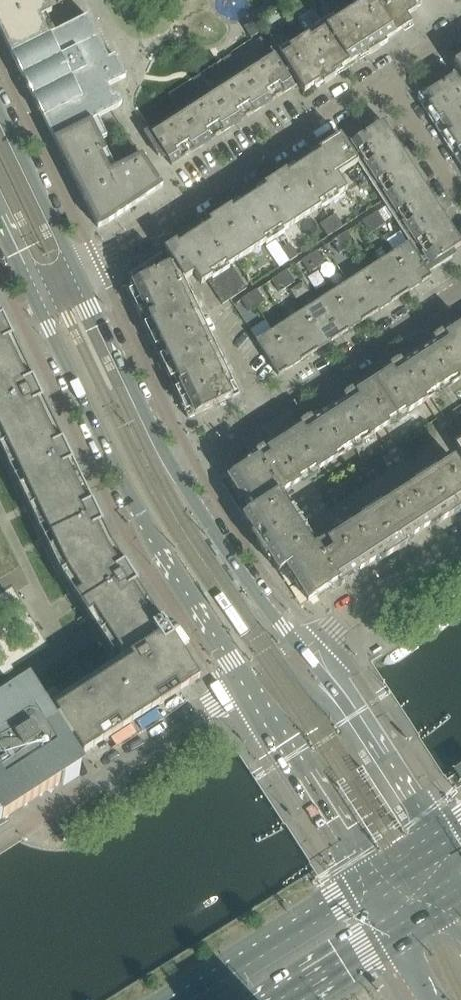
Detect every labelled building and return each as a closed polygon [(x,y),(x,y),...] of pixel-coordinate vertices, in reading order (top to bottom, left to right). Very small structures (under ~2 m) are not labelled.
[(46,15),(51,13),(45,0),(0,0),(0,33),(11,55),(54,33),(46,15)] [(308,0),(291,0),(257,21),(275,49),(279,55),(286,66),(298,85),(304,94),(321,82),(323,85),(335,78),(330,71),(338,66),(341,70),(349,65),(308,0)] [(414,6),(410,0),(371,0),(308,0),(349,65),(358,59),(355,55),(363,50),(367,57),(379,49),(377,46),(412,24),(407,16),(417,10),(414,6)] [(108,87),(126,78),(115,56),(108,59),(98,39),(99,39),(87,17),(54,33),(11,55),(53,140),(91,122),(118,108),(120,106),(121,103),(121,100),(119,98),(116,96),(113,97),(112,97),(108,87)] [(258,34),(251,23),(244,28),(251,39),(258,34)] [(171,167),(264,107),(298,85),(286,66),(279,55),(275,49),(262,57),(232,76),(202,96),(169,117),(167,118),(148,130),(144,133),(147,138),(151,135),(171,167)] [(237,67),(230,56),(223,61),(222,61),(229,72),(237,67)] [(453,64),(459,73),(423,96),(460,155),(460,59),(453,64)] [(206,86),(199,76),(192,80),(199,91),(206,86)] [(163,187),(156,177),(141,155),(115,168),(91,122),(53,140),(98,229),(109,224),(134,206),(132,201),(141,197),(143,200),(163,187)] [(403,153),(382,122),(346,146),(340,136),(318,151),(321,156),(314,161),(313,159),(304,164),(329,203),(347,191),(363,181),(354,166),(358,164),(383,203),(386,208),(409,243),(414,252),(427,272),(434,268),(431,265),(460,246),(460,244),(403,153)] [(274,238),(329,203),(304,164),(295,170),(298,174),(290,179),(286,172),(264,186),(267,191),(259,196),(258,194),(249,199),(274,238)] [(231,266),(274,238),(249,199),(240,205),(241,208),(234,212),(230,207),(208,221),(213,228),(205,233),(203,229),(195,235),(219,274),(231,266)] [(385,225),(377,213),(369,218),(378,229),(385,225)] [(321,242),(343,227),(335,215),(313,229),(321,242)] [(378,229),(369,218),(362,222),(370,234),(378,229)] [(355,244),(347,232),(340,237),(348,249),(355,244)] [(238,396),(184,281),(194,274),(201,285),(207,281),(222,305),(246,290),(231,266),(219,274),(195,235),(185,240),(188,245),(180,249),(176,242),(127,273),(132,284),(125,287),(188,419),(238,396)] [(348,249),(340,237),(332,242),(340,254),(348,249)] [(431,278),(427,272),(414,252),(409,243),(393,253),(415,288),(431,278)] [(297,257),(289,245),(282,250),(289,262),(297,257)] [(325,264),(317,252),(309,256),(317,268),(325,264)] [(415,288),(393,253),(378,263),(400,298),(415,288)] [(317,268),(309,256),(301,261),(309,274),(317,268)] [(400,298),(378,263),(363,273),(385,307),(400,298)] [(294,283),(286,271),(279,276),(287,288),(294,283)] [(385,307),(363,273),(348,282),(370,317),(385,307)] [(287,288),(279,276),(271,281),(279,293),(287,288)] [(370,317),(348,282),(333,292),(355,327),(370,317)] [(264,303),(256,291),(249,295),(257,307),(264,303)] [(355,327),(333,292),(318,302),(340,336),(355,327)] [(257,307),(249,295),(241,300),(249,312),(257,307)] [(340,336),(318,302),(303,312),(325,346),(340,336)] [(325,346),(303,312),(298,304),(283,314),(287,321),(310,356),(325,346)] [(15,345),(0,313),(0,369),(12,363),(15,371),(26,366),(15,345)] [(310,356),(287,321),(272,331),(294,366),(310,356)] [(446,334),(444,331),(432,339),(434,342),(418,352),(443,391),(460,380),(460,324),(446,334)] [(294,366),(272,331),(256,342),(278,376),(294,366)] [(443,391),(418,352),(402,363),(400,360),(388,367),(391,373),(384,377),(382,375),(374,381),(397,417),(398,416),(400,420),(443,391)] [(43,401),(26,366),(15,371),(12,363),(0,369),(0,432),(6,444),(42,426),(37,416),(48,411),(43,401)] [(354,449),(400,420),(398,416),(397,417),(374,381),(357,392),(355,389),(343,396),(345,399),(329,410),(354,449)] [(354,449),(329,410),(312,420),(310,417),(298,425),(300,428),(284,438),(309,478),(326,467),(354,449)] [(82,483),(77,473),(48,411),(37,416),(42,426),(6,444),(35,505),(82,483)] [(309,478),(284,438),(268,449),(266,446),(254,454),(257,458),(220,482),(242,516),(281,492),(283,494),(290,489),(291,490),(294,488),(309,478)] [(460,506),(460,472),(454,460),(453,461),(450,456),(443,460),(442,464),(405,487),(402,486),(395,491),(421,532),(437,521),(439,524),(460,510),(459,507),(460,506)] [(112,544),(102,523),(82,483),(35,505),(66,570),(101,550),(106,558),(117,552),(112,544)] [(405,542),(413,537),(421,532),(395,491),(388,495),(387,499),(350,523),(347,522),(341,526),(367,567),(383,556),(385,559),(407,545),(405,542)] [(317,546),(283,494),(281,492),(242,516),(253,533),(252,534),(254,537),(266,556),(268,555),(278,573),(286,568),(285,568),(318,547),(317,546)] [(350,577),(367,567),(341,526),(334,531),(333,534),(324,540),(325,541),(317,546),(318,547),(285,568),(286,568),(308,602),(323,592),(337,583),(340,588),(352,580),(350,577)] [(144,594),(137,584),(117,552),(106,558),(101,550),(66,570),(80,592),(75,595),(88,615),(93,612),(106,631),(140,609),(134,600),(144,594)] [(83,755),(186,689),(199,680),(144,594),(134,600),(140,609),(106,631),(125,660),(129,657),(132,661),(54,711),(59,718),(73,740),(78,748),(83,755)] [(64,757),(59,749),(73,740),(59,718),(45,727),(28,701),(0,719),(0,820),(1,822),(22,809),(76,775),(64,757)]
